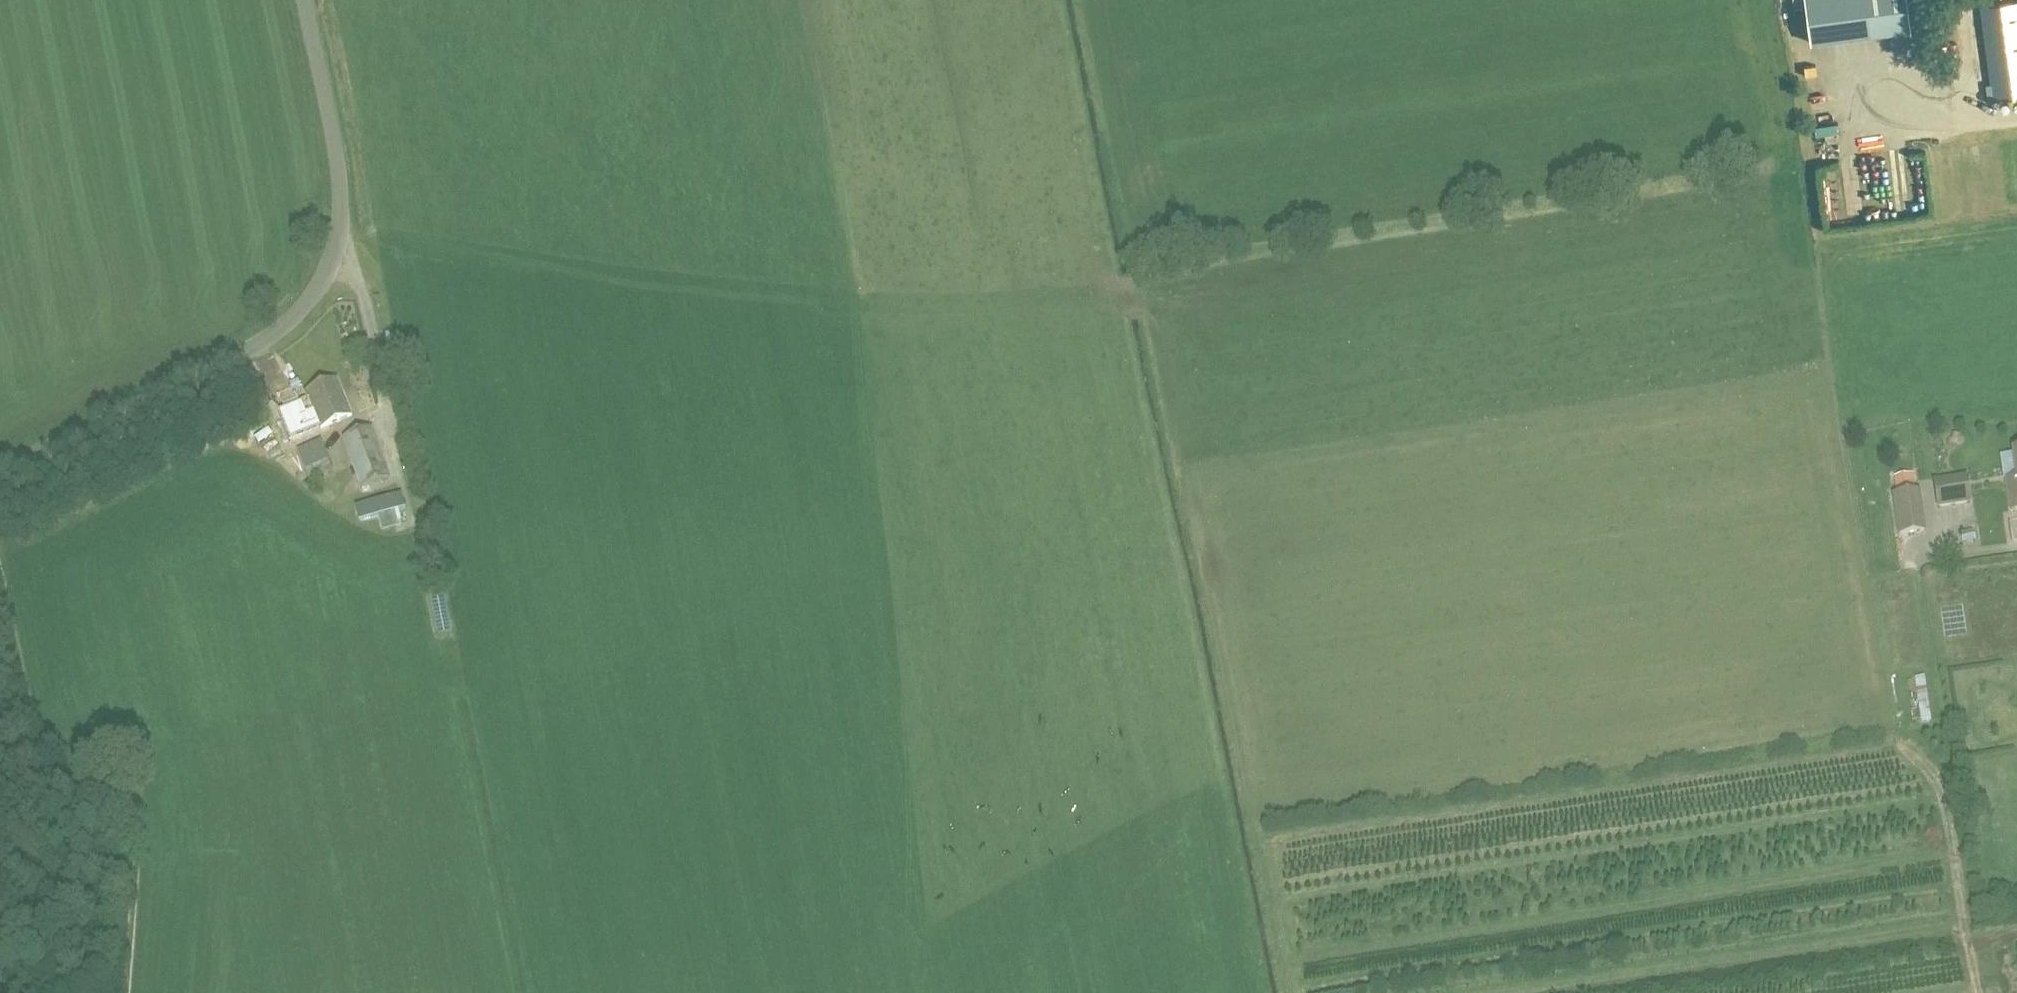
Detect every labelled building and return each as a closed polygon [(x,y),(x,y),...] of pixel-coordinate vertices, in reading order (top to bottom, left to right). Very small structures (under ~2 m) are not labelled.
[(1907,0),(1806,0),(1811,42),(1911,28),(1907,0)] [(1981,6),(1994,98),(2016,95),(2016,1),(1981,6)] [(321,428),(352,415),(337,377),(305,391),(321,428)] [(362,487),(389,477),(371,426),(344,436),(362,487)] [(331,466),(329,459),(317,428),(293,438),(307,475),(331,466)] [(1894,487),(1913,485),(1911,473),(1893,475),(1894,487)] [(1937,508),(1972,504),(1968,476),(1934,481),(1937,508)] [(2007,479),(2011,510),(2016,509),(2016,478),(2007,479)] [(1892,495),(1898,536),(1926,532),(1920,491),(1892,495)] [(1950,553),(1966,553),(1967,536),(1951,536),(1950,553)] [(1915,677),(1922,723),(1932,722),(1924,676),(1915,677)]
